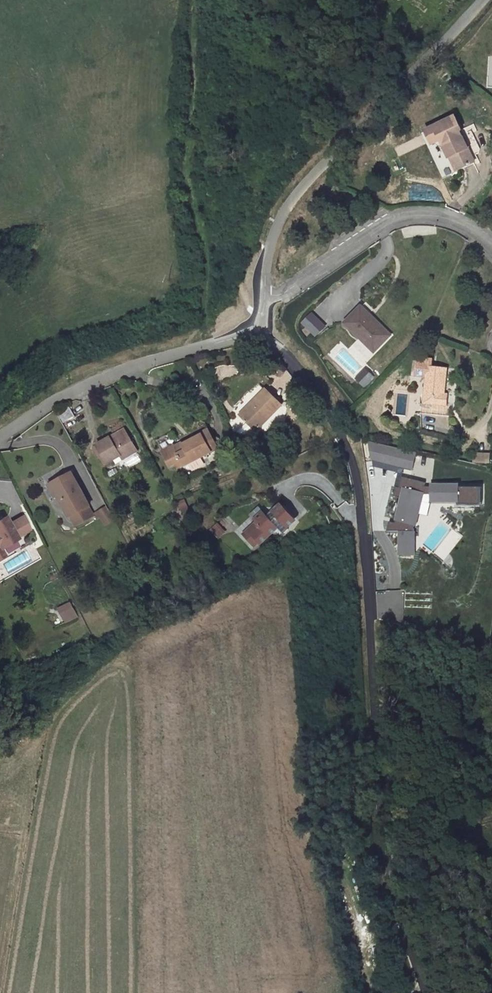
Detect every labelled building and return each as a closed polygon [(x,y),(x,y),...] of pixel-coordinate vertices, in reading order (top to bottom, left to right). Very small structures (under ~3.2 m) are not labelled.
[(463,128),(457,113),(423,126),(429,141),(427,142),(434,159),(443,155),(450,172),(473,162),(459,130),(463,128)] [(380,331),(357,308),(342,325),(371,353),(382,340),(376,335),(380,331)] [(321,329),(309,317),(300,326),(312,338),(321,329)] [(422,363),(416,363),(415,378),(426,379),(424,406),(449,408),(449,396),(445,395),(447,369),(431,368),(432,360),(423,359),(422,363)] [(370,379),(362,372),(354,381),(361,388),(370,379)] [(285,407),(270,391),(242,414),(256,431),(285,407)] [(68,407),(58,412),(64,423),(74,418),(68,407)] [(238,433),(245,429),(238,416),(231,420),(238,433)] [(220,443),(211,428),(176,449),(181,460),(184,464),(220,443)] [(138,450),(127,430),(112,438),(110,436),(97,444),(107,462),(121,455),(122,458),(138,450)] [(419,451),(371,442),(376,462),(416,469),(419,451)] [(176,449),(174,446),(163,452),(170,466),(175,463),(181,460),(176,449)] [(491,463),(491,452),(477,452),(477,462),(491,463)] [(129,466),(140,460),(137,454),(126,459),(129,466)] [(184,464),(181,460),(175,463),(178,468),(184,464)] [(93,516),(70,472),(50,483),(73,527),(93,516)] [(427,481),(404,476),(401,486),(398,486),(396,495),(404,497),(401,507),(399,507),(396,518),(398,518),(397,522),(392,521),(390,530),(403,530),(403,553),(416,553),(416,535),(413,535),(413,530),(416,530),(416,522),(415,522),(417,511),(420,512),(425,492),(433,492),(433,499),(460,499),(460,502),(476,502),(476,485),(460,485),(460,483),(433,483),(433,485),(426,485),(427,481)] [(187,498),(178,503),(182,511),(191,506),(187,498)] [(268,512),(250,530),(262,542),(279,525),(286,532),(291,527),(289,525),(298,516),(286,504),(277,512),(275,510),(271,514),(268,512)] [(103,527),(114,520),(106,506),(95,512),(103,527)] [(23,514),(8,523),(17,538),(30,530),(23,514)] [(3,515),(0,517),(0,550),(1,550),(18,539),(17,538),(8,523),(3,515)] [(220,522),(211,529),(219,539),(228,532),(220,522)] [(262,542),(250,530),(246,534),(258,546),(262,542)] [(58,607),(63,623),(79,617),(73,601),(58,607)]
